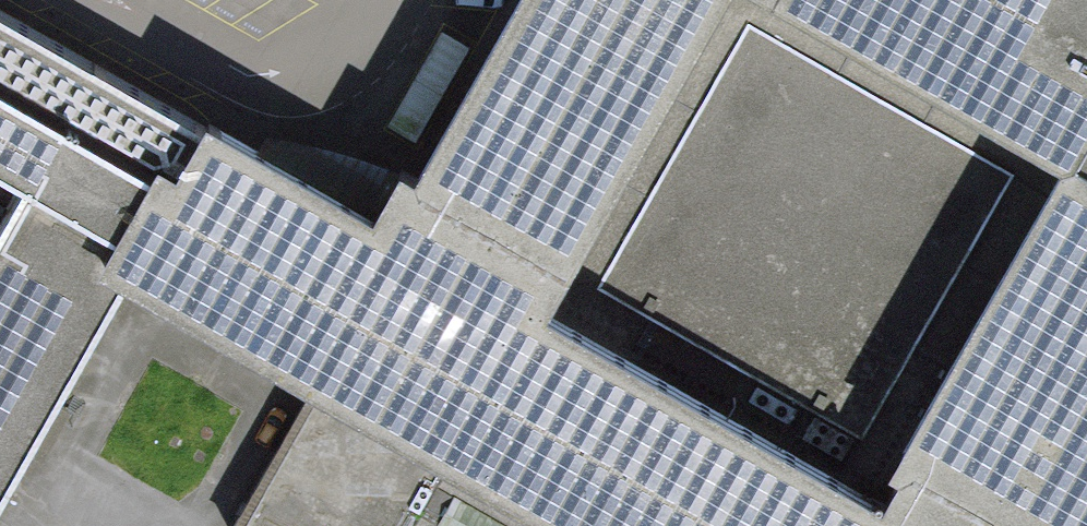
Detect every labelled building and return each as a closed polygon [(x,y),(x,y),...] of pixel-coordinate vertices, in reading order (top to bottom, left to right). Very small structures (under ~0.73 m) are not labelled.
[(374,210),(538,301),(713,0),(514,0),(417,174),(400,165),(387,187),(374,210)] [(765,0),(713,0),(538,301),(884,490),(1066,167),(765,0)] [(1066,167),(1086,130),(1086,0),(765,0),(1066,167)] [(202,121),(0,8),(0,157),(28,173),(0,223),(0,483),(120,268),(202,121)] [(120,268),(320,379),(584,525),(949,525),(884,490),(538,301),(374,210),(205,115),(202,121),(120,268)] [(1066,167),(1086,179),(1086,130),(1066,167)] [(1066,167),(884,490),(949,525),(1086,525),(1086,179),(1066,167)] [(320,379),(237,525),(584,525),(320,379)]
